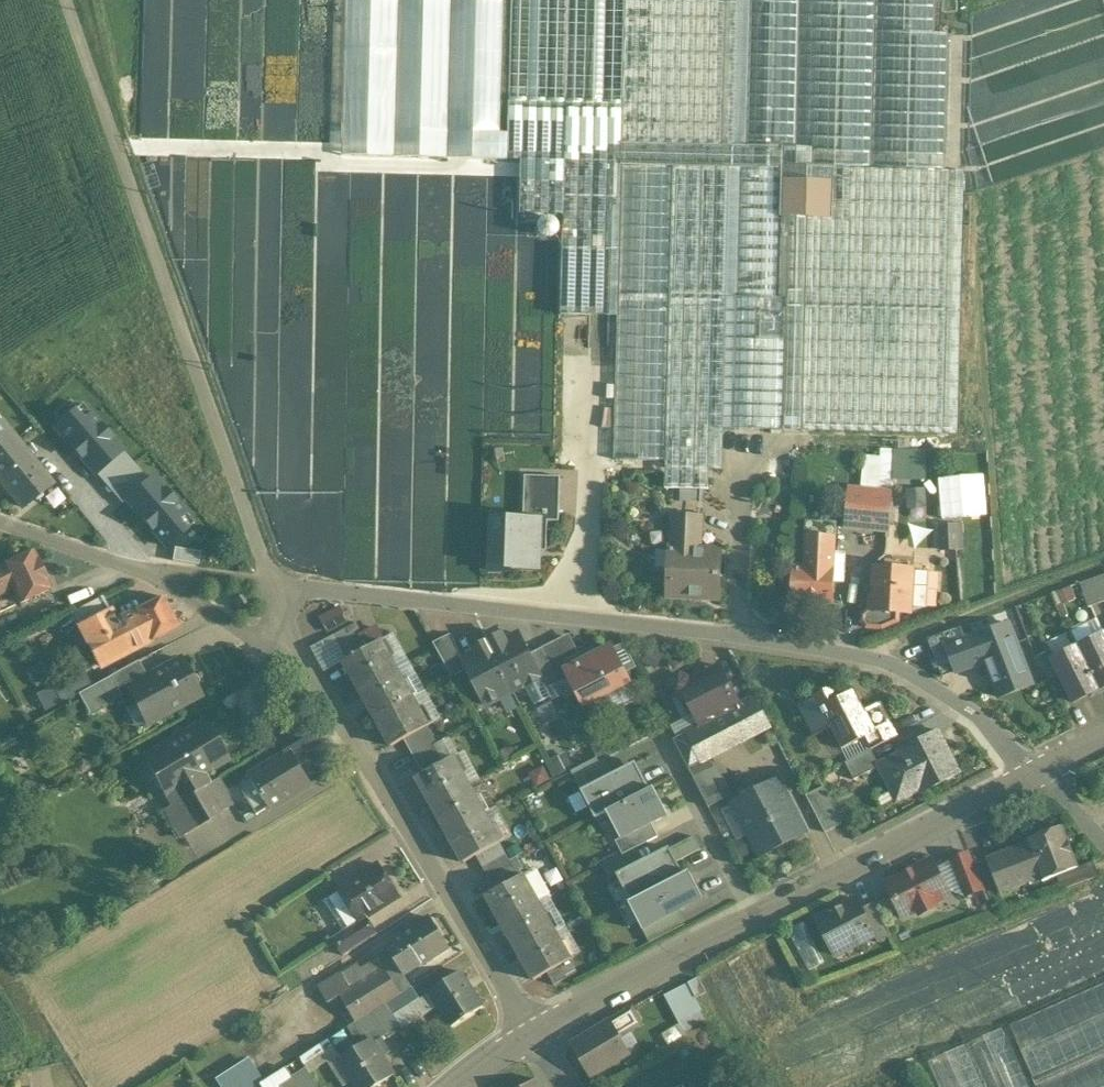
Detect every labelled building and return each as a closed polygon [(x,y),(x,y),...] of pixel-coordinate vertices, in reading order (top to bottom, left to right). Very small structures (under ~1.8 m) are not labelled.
[(342,155),(508,160),(508,133),(501,133),(505,0),(347,0),(342,155)] [(508,133),(508,160),(522,160),(565,161),(564,215),(563,249),(620,249),(623,143),(626,0),(512,0),(508,133)] [(623,143),(672,144),(676,0),(626,0),(623,143)] [(680,144),(741,146),(745,0),(684,0),(680,144)] [(746,146),(783,147),(796,147),(800,0),(750,0),(746,146)] [(796,147),(812,147),(811,167),(833,167),(871,168),(876,0),(800,0),(796,147)] [(871,168),(945,170),(949,33),(935,33),(936,0),(876,0),(871,168)] [(1103,145),(1103,75),(1086,81),(1103,62),(1072,72),(1084,83),(1071,87),(1074,96),(1052,103),(1056,115),(1029,123),(1042,162),(1044,161),(1038,142),(1058,135),(1066,157),(1069,153),(1065,140),(1078,136),(1080,144),(1087,150),(1103,145)] [(672,144),(623,143),(622,159),(672,160),(668,307),(676,308),(680,161),(740,162),(782,163),(783,147),(746,146),(741,146),(680,144),(672,144)] [(796,147),(783,147),(782,163),(781,217),(792,217),(832,218),(833,167),(811,167),(812,147),(796,147)] [(672,160),(622,159),(620,249),(618,315),(615,460),(664,461),(668,307),(672,160)] [(565,161),(522,160),(521,213),(564,215),(565,161)] [(740,162),(680,161),(676,308),(668,307),(664,461),(664,462),(666,462),(665,488),(708,489),(709,469),(723,469),(724,429),(734,429),(740,162)] [(782,163),(740,162),(734,429),(784,430),(787,299),(778,298),(781,217),(782,163)] [(871,168),(833,167),(832,218),(792,217),(790,299),(787,299),(784,430),(958,435),(964,171),(945,170),(871,168)] [(792,217),(781,217),(778,298),(787,299),(790,299),(792,217)] [(550,218),(548,219),(545,219),(543,221),(541,223),(540,225),(540,228),(541,231),(542,234),(544,236),(547,238),(550,238),(552,238),(555,237),(557,235),(558,234),(559,232),(559,230),(560,228),(559,226),(559,224),(558,223),(557,221),(555,220),(553,219),(550,218)] [(620,249),(563,249),(561,315),(618,315),(620,249)] [(113,450),(125,440),(131,445),(139,453),(146,448),(138,439),(117,416),(98,433),(106,442),(113,450)] [(29,457),(1,421),(0,422),(0,479),(1,480),(29,457)] [(82,423),(66,437),(74,446),(89,432),(82,423)] [(96,440),(77,456),(102,485),(121,469),(96,440)] [(52,485),(29,457),(1,480),(23,508),(52,485)] [(188,514),(167,490),(177,482),(166,469),(156,477),(146,465),(120,488),(161,536),(188,514)] [(541,522),(548,522),(560,522),(561,478),(525,477),(524,519),(541,520),(541,522)] [(864,490),(850,488),(846,528),(860,529),(864,490)] [(912,488),(909,503),(925,505),(927,490),(912,488)] [(891,493),(864,490),(860,529),(888,532),(891,493)] [(702,517),(674,516),(673,548),(671,548),(671,551),(657,550),(657,554),(653,559),(657,563),(657,568),(670,568),(669,596),(720,599),(722,550),(700,549),(702,517)] [(524,519),(493,518),(491,572),(511,573),(511,569),(539,570),(540,552),(547,552),(548,522),(541,522),(541,520),(524,519)] [(837,522),(806,521),(804,566),(793,565),(791,602),(833,604),(837,522)] [(956,524),(941,525),(942,550),(957,549),(956,524)] [(200,561),(201,550),(174,547),(173,558),(200,561)] [(33,550),(1,565),(13,589),(20,604),(51,589),(33,550)] [(13,589),(1,565),(0,565),(0,595),(13,589)] [(914,568),(873,566),(870,610),(867,610),(862,615),(862,622),(867,628),(882,628),(898,622),(899,613),(911,613),(926,608),(928,571),(913,570),(914,568)] [(1095,578),(1103,601),(1103,575),(1095,578)] [(1095,578),(1079,583),(1088,607),(1103,601),(1095,578)] [(243,594),(238,591),(232,595),(233,601),(238,609),(249,601),(243,594)] [(162,596),(133,611),(149,642),(178,627),(162,596)] [(97,598),(71,612),(78,626),(79,626),(105,612),(97,598)] [(330,631),(351,619),(342,604),(321,616),(330,631)] [(79,626),(78,626),(99,666),(128,651),(129,652),(149,642),(133,611),(115,621),(110,610),(105,612),(79,626)] [(1103,630),(1103,628),(1097,616),(1073,629),(1080,642),(1103,630)] [(357,623),(334,635),(341,648),(364,635),(357,623)] [(965,638),(945,646),(955,672),(985,661),(999,697),(1033,685),(1008,623),(965,638)] [(961,627),(928,639),(932,650),(945,646),(965,638),(961,627)] [(1077,646),(1098,688),(1103,685),(1103,635),(1103,633),(1077,646)] [(463,658),(451,634),(433,642),(452,677),(467,669),(462,659),(463,658)] [(529,655),(518,634),(506,640),(503,634),(488,642),(514,692),(526,686),(536,706),(551,698),(548,690),(529,655)] [(569,634),(554,642),(564,662),(579,654),(569,634)] [(364,635),(341,648),(347,659),(370,646),(364,635)] [(347,659),(345,661),(361,689),(397,669),(381,641),(370,646),(347,659)] [(488,642),(487,642),(474,648),(476,652),(463,658),(462,659),(467,669),(486,706),(514,692),(488,642)] [(554,642),(542,649),(560,684),(571,678),(563,662),(564,662),(554,642)] [(945,646),(932,650),(943,677),(955,672),(945,646)] [(1077,646),(1051,658),(1061,678),(1073,703),(1089,695),(1088,693),(1098,688),(1077,646)] [(595,651),(587,655),(585,651),(579,654),(564,662),(563,662),(571,678),(585,705),(629,683),(611,647),(597,655),(595,651)] [(560,684),(542,649),(529,655),(548,690),(560,684)] [(1048,653),(1037,658),(1049,684),(1061,678),(1051,658),(1048,653)] [(146,677),(126,688),(146,725),(200,695),(181,659),(146,677)] [(137,661),(110,677),(117,689),(124,685),(126,688),(146,677),(137,661)] [(397,669),(361,689),(376,717),(412,697),(397,669)] [(81,670),(55,684),(64,701),(79,693),(91,687),(81,670)] [(710,672),(688,683),(686,679),(680,677),(673,681),(671,687),(675,695),(680,697),(685,695),(700,725),(740,705),(725,677),(724,678),(714,679),(710,672)] [(117,689),(110,677),(91,687),(79,693),(90,714),(121,696),(117,689)] [(855,690),(839,699),(833,687),(797,706),(813,737),(831,728),(842,750),(865,738),(865,737),(892,723),(882,703),(866,711),(855,690)] [(412,697),(376,717),(392,746),(405,739),(428,726),(412,697)] [(756,697),(740,705),(755,735),(771,727),(756,697)] [(700,725),(685,733),(701,763),(755,735),(740,705),(700,725)] [(185,734),(179,732),(176,742),(167,747),(166,745),(144,758),(153,772),(162,774),(170,788),(164,791),(173,805),(180,801),(205,786),(208,784),(201,772),(211,766),(207,760),(222,751),(205,722),(185,734)] [(892,723),(865,737),(865,738),(871,750),(898,736),(892,723)] [(277,744),(283,755),(292,750),(295,755),(304,750),(306,753),(322,743),(308,725),(277,744)] [(428,726),(405,739),(411,751),(434,738),(428,726)] [(937,730),(900,749),(902,753),(879,765),(880,767),(897,801),(920,789),(922,793),(960,774),(937,730)] [(434,738),(411,751),(417,762),(440,749),(434,738)] [(440,749),(417,762),(424,774),(447,761),(440,749)] [(283,755),(250,776),(251,777),(239,785),(257,815),(270,808),(271,810),(313,784),(295,755),(292,750),(283,755)] [(871,750),(845,763),(854,780),(880,767),(879,765),(871,750)] [(424,774),(417,777),(433,806),(469,786),(453,757),(447,761),(424,774)] [(605,822),(651,799),(633,771),(580,799),(594,825),(605,822)] [(195,828),(221,813),(235,804),(219,778),(208,784),(205,786),(180,801),(173,805),(163,810),(179,838),(195,828)] [(779,780),(734,803),(761,857),(806,833),(779,780)] [(469,786),(433,806),(449,834),(485,814),(469,786)] [(843,824),(824,787),(806,796),(825,833),(843,824)] [(605,822),(620,846),(666,821),(651,799),(605,822)] [(485,814),(449,834),(465,862),(477,856),(500,843),(500,842),(485,814)] [(1062,827),(1026,841),(1041,878),(1043,882),(1078,868),(1062,827)] [(500,843),(477,856),(483,867),(506,854),(500,843)] [(1027,843),(987,859),(1000,894),(1041,878),(1027,843)] [(624,908),(686,876),(671,848),(610,879),(624,908)] [(970,852),(950,860),(964,897),(984,889),(970,852)] [(506,854),(483,867),(489,879),(512,866),(510,861),(506,854)] [(524,868),(518,856),(510,861),(512,866),(518,878),(523,875),(521,870),(524,868)] [(379,864),(340,890),(340,891),(325,901),(344,931),(360,921),(360,922),(367,917),(400,896),(379,864)] [(915,869),(886,884),(903,917),(917,910),(919,915),(936,906),(934,902),(948,894),(933,865),(921,871),(915,869)] [(512,866),(489,879),(496,891),(518,878),(512,866)] [(496,891),(487,895),(503,924),(539,904),(551,897),(535,868),(523,875),(518,878),(496,891)] [(621,909),(638,941),(709,906),(691,874),(686,876),(624,908),(621,909)] [(857,899),(816,920),(834,956),(874,935),(875,935),(862,909),(857,899)] [(874,903),(862,909),(875,935),(874,935),(878,943),(891,936),(874,903)] [(539,904),(503,924),(519,951),(555,932),(539,904)] [(367,917),(360,922),(360,921),(344,931),(333,938),(344,956),(378,935),(367,917)] [(430,918),(393,941),(397,947),(390,951),(399,965),(406,961),(412,971),(449,948),(430,918)] [(555,932),(519,951),(535,980),(548,973),(571,960),(555,932)] [(571,960),(548,973),(554,985),(577,973),(571,960)] [(732,965),(711,971),(729,1037),(750,1031),(732,965)] [(351,989),(340,995),(340,996),(356,1022),(373,1011),(386,1003),(401,994),(390,976),(385,968),(351,989)] [(401,968),(390,976),(401,994),(412,987),(401,968)] [(460,972),(430,992),(452,1027),(483,1008),(460,972)] [(342,974),(320,988),(329,1003),(340,996),(340,995),(351,989),(342,974)] [(698,995),(708,992),(702,978),(668,991),(683,1030),(708,1020),(698,995)] [(1011,1026),(1034,1077),(1103,1046),(1103,984),(1011,1026)] [(401,994),(386,1003),(395,1017),(421,1000),(412,987),(401,994)] [(395,1017),(386,1003),(373,1011),(373,1012),(388,1034),(390,1038),(403,1030),(395,1017)] [(632,1008),(610,1021),(620,1037),(641,1024),(632,1008)] [(388,1034),(373,1012),(354,1024),(366,1043),(371,1040),(373,1044),(388,1034)] [(610,1021),(571,1044),(591,1077),(613,1063),(611,1059),(627,1050),(620,1037),(610,1021)] [(928,1062),(939,1086),(1029,1086),(1003,1029),(928,1062)] [(340,1059),(358,1086),(376,1086),(394,1076),(373,1044),(371,1040),(366,1043),(340,1059)] [(1037,1085),(1038,1086),(1103,1086),(1103,1055),(1037,1085)] [(218,1079),(223,1086),(252,1086),(264,1080),(250,1058),(218,1079)] [(263,1086),(285,1086),(295,1080),(287,1067),(261,1084),(263,1086)] [(309,1072),(296,1081),(300,1086),(319,1086),(309,1072)]
